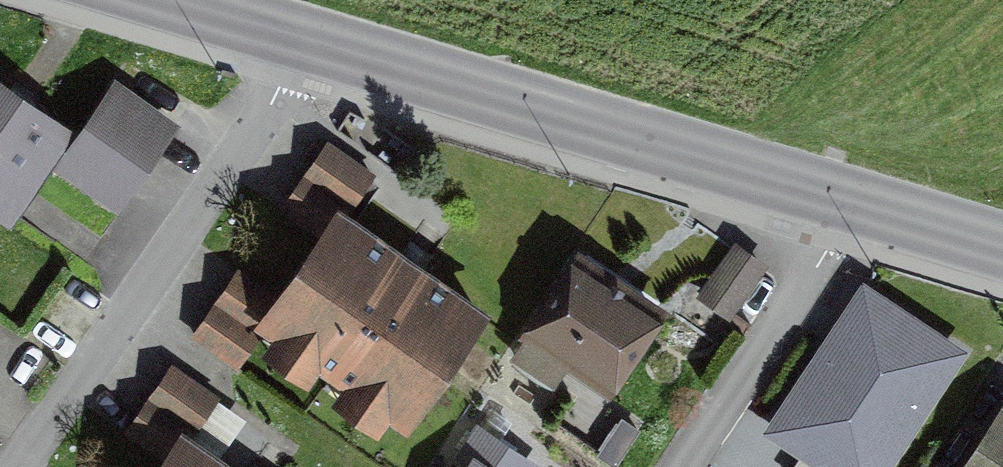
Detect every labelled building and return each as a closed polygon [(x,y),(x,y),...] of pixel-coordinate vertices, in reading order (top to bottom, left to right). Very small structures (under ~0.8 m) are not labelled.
[(2,204),(56,121),(0,84),(0,202),(2,204)] [(109,87),(58,164),(112,200),(164,123),(109,87)] [(235,281),(201,331),(241,359),(264,326),(402,421),(477,313),(400,260),(427,221),(327,152),(297,195),(329,217),(269,303),(235,281)] [(735,247),(703,291),(729,311),(762,266),(735,247)] [(585,264),(518,355),(549,379),(566,357),(599,382),(650,313),(585,264)] [(865,295),(799,395),(816,406),(793,440),(806,449),(794,466),(878,466),(953,353),(865,295)] [(271,443),(171,375),(141,417),(173,439),(153,466),(254,466),(271,443)] [(967,466),(1002,466),(1002,408),(967,466)] [(470,466),(526,466),(530,462),(476,427),(458,454),(473,464),(470,466)]
